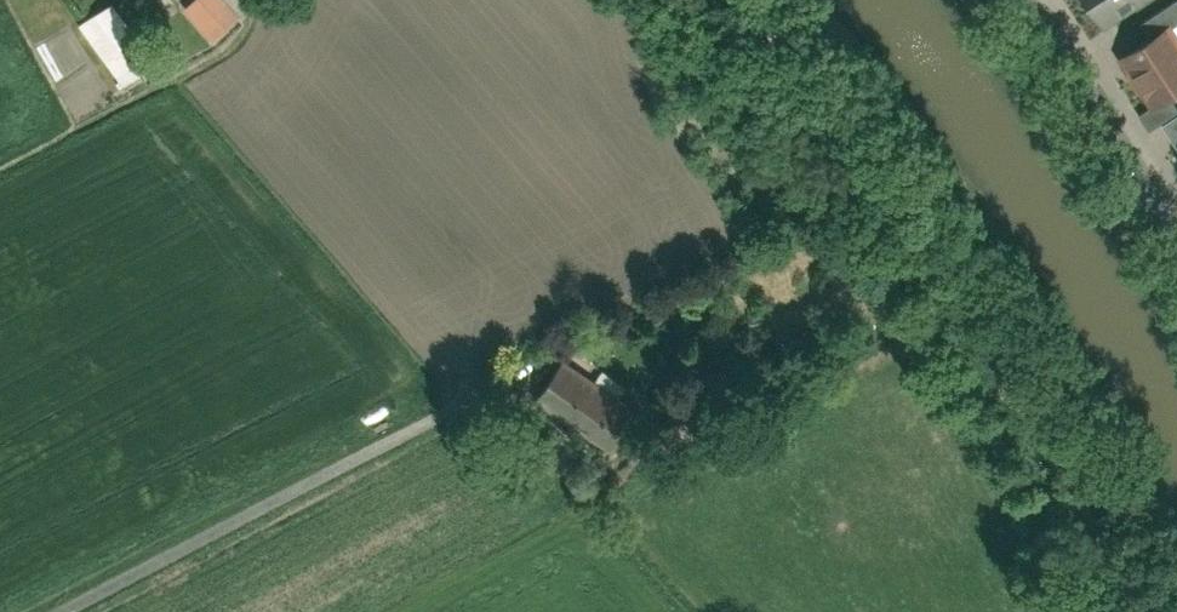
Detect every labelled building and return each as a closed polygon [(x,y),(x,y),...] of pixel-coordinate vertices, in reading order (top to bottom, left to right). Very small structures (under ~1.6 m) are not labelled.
[(141,64),(156,54),(119,0),(117,0),(81,25),(124,87),(147,72),(141,64)] [(186,8),(218,41),(251,9),(243,0),(195,0),(186,8)] [(1102,33),(1153,0),(1081,0),(1102,33)] [(1123,58),(1162,118),(1176,109),(1176,39),(1169,28),(1123,58)] [(640,403),(569,358),(533,415),(604,460),(640,403)]
